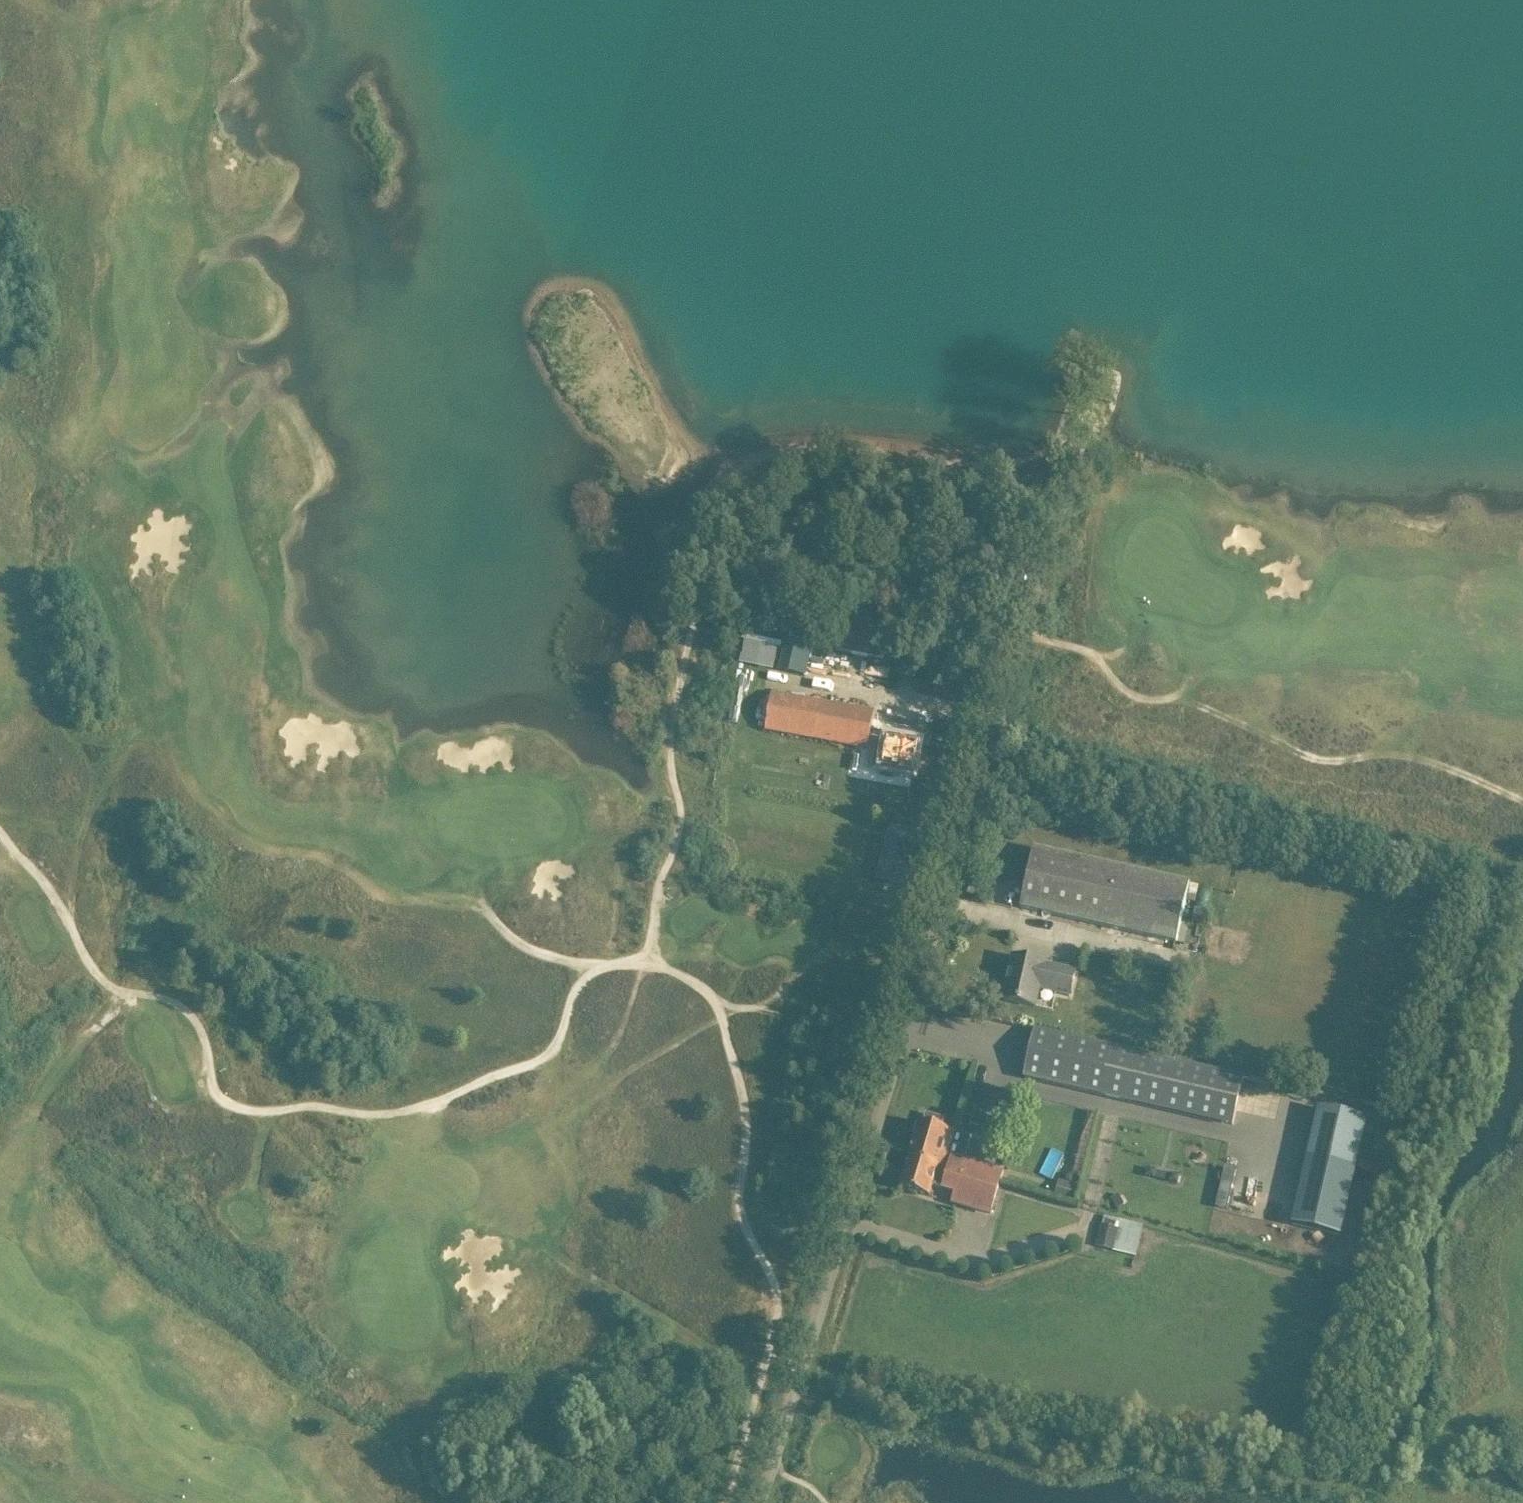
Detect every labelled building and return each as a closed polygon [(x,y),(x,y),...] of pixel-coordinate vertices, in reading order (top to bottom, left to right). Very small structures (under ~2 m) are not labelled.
[(841,618),(835,653),(886,662),(892,627),(841,618)] [(781,670),(804,675),(812,631),(790,626),(781,670)] [(777,669),(781,639),(745,635),(741,664),(777,669)] [(766,730),(868,749),(875,713),(772,694),(766,730)] [(883,769),(895,771),(914,775),(920,744),(903,741),(906,724),(892,722),(889,739),(888,739),(883,769)] [(902,830),(891,878),(913,883),(922,848),(924,849),(927,836),(902,830)] [(1021,907),(1040,912),(1177,942),(1186,902),(1195,904),(1199,887),(1190,885),(1191,883),(1034,848),(1021,907)] [(1197,909),(1194,920),(1203,923),(1206,911),(1197,909)] [(1004,1000),(1023,1004),(1035,1007),(1040,987),(1055,991),(1055,993),(1070,997),(1076,971),(1061,968),(1060,970),(1044,967),(1045,964),(1014,957),(1004,1000)] [(1036,1031),(1025,1078),(1232,1126),(1243,1078),(1036,1031)] [(1307,1161),(1292,1225),(1339,1236),(1354,1172),(1366,1120),(1319,1109),(1307,1161)] [(920,1122),(911,1155),(1001,1182),(1004,1172),(948,1155),(955,1132),(942,1128),(944,1120),(927,1114),(924,1123),(920,1122)] [(911,1155),(901,1188),(920,1194),(930,1197),(933,1185),(955,1192),(952,1202),(991,1214),(1001,1182),(911,1155)] [(1149,1169),(1147,1176),(1154,1178),(1156,1171),(1149,1169)] [(1172,1175),(1170,1182),(1178,1184),(1179,1177),(1172,1175)] [(1079,1186),(1059,1180),(1055,1195),(1074,1200),(1079,1186)] [(1118,1195),(1111,1199),(1117,1209),(1124,1205),(1118,1195)] [(1113,1249),(1117,1227),(1101,1224),(1096,1246),(1113,1249)]
